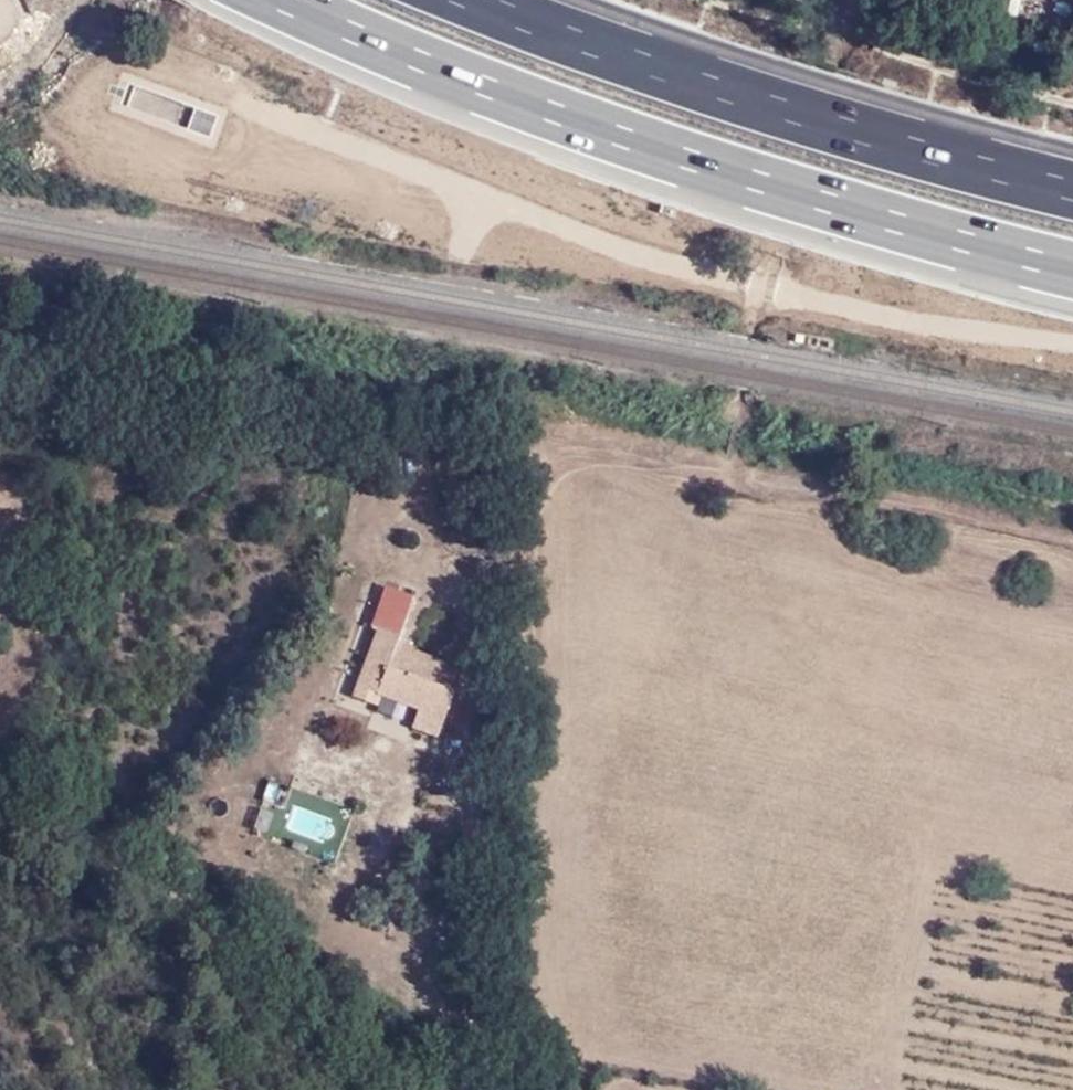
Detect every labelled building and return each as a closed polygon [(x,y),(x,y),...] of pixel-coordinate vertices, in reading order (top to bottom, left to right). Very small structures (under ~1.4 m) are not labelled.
[(404,643),(399,640),(415,597),(386,587),(371,627),(380,630),(355,696),(376,703),(378,696),(418,712),(412,727),(438,736),(448,712),(443,711),(459,668),(411,650),(413,645),(408,644),(404,643)]
